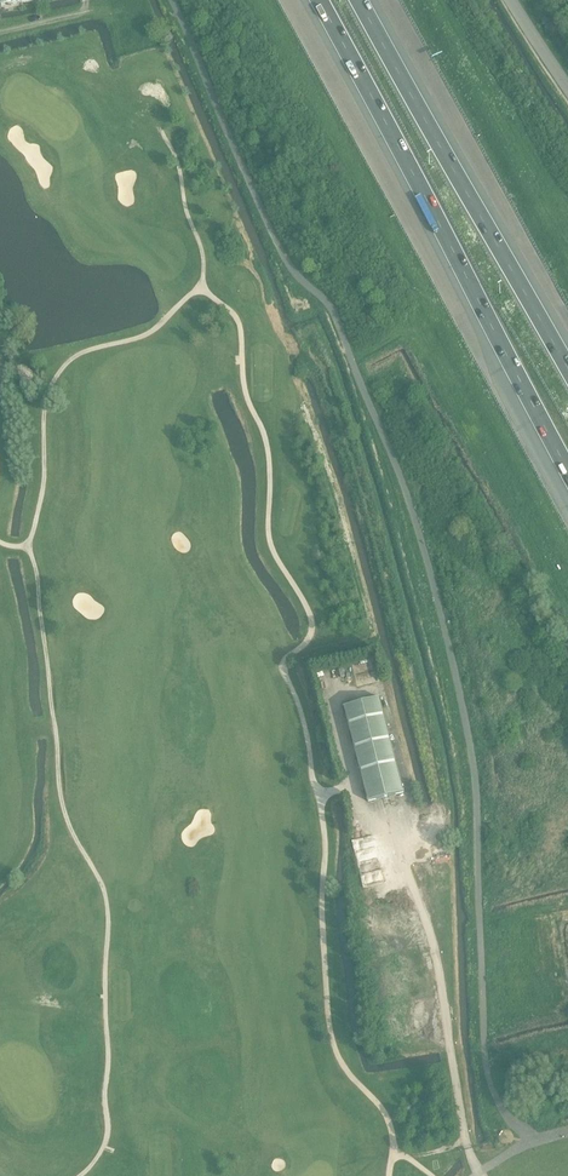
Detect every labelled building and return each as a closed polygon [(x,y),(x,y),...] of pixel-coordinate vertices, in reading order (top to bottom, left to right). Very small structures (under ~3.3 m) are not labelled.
[(366,668),(366,671),(357,672),(358,683),(380,681),(379,667),(366,668)] [(379,698),(344,707),(368,802),(404,793),(379,698)]
